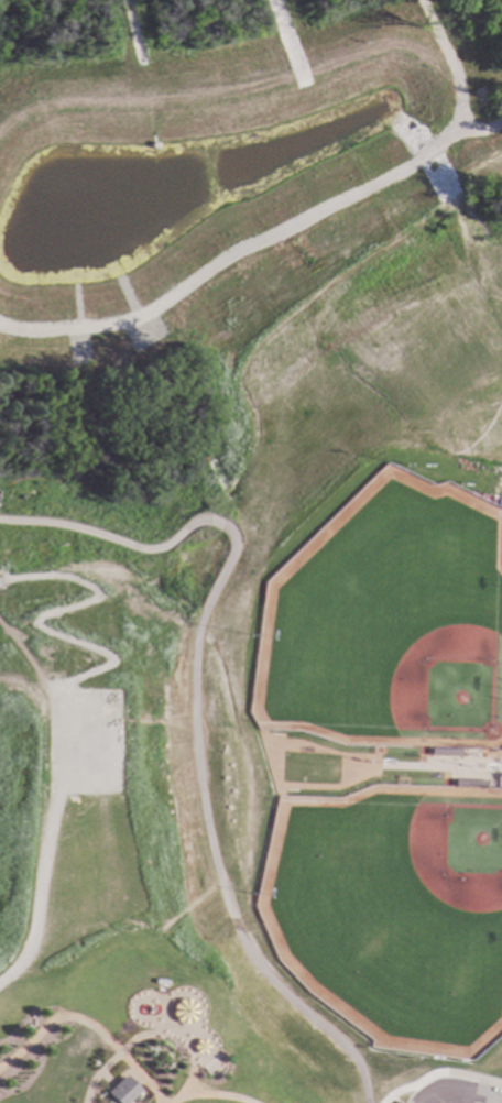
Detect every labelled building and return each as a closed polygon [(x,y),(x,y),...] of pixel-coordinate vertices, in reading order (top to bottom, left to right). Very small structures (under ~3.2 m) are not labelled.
[(168,1001),(164,1000),(160,1000),(156,1002),(153,1005),(151,1008),(151,1013),(152,1017),(154,1022),(157,1024),(162,1025),(166,1025),(170,1024),(173,1020),(175,1017),(176,1014),(176,1009),(174,1005),(172,1003),(168,1001)] [(119,1092),(107,1102),(94,1102),(85,1093),(103,1075),(119,1092)]
